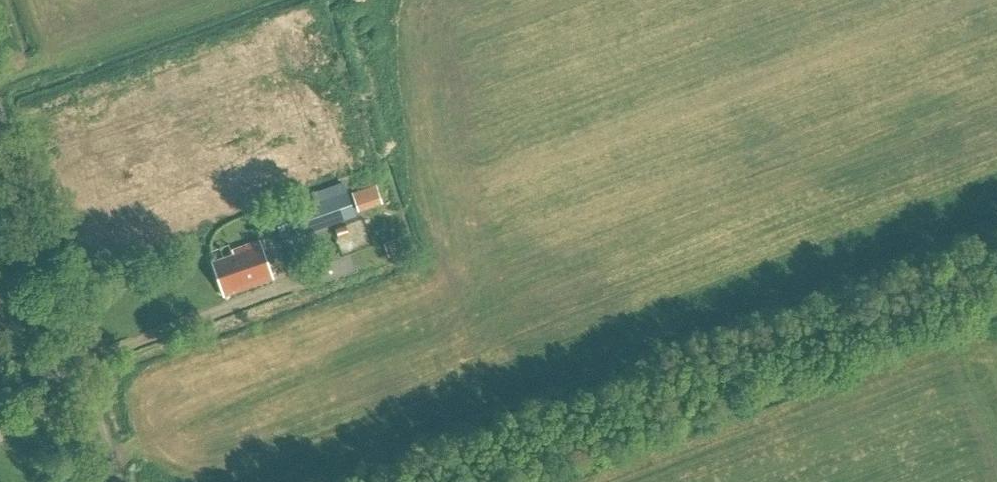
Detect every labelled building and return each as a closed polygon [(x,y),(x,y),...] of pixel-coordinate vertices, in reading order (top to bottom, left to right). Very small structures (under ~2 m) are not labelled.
[(370,186),(351,192),(358,211),(377,205),(370,186)] [(310,205),(319,230),(354,217),(346,193),(310,205)] [(335,229),(338,239),(349,235),(346,225),(335,229)] [(234,254),(212,262),(224,296),(274,278),(260,239),(232,249),(234,254)]
